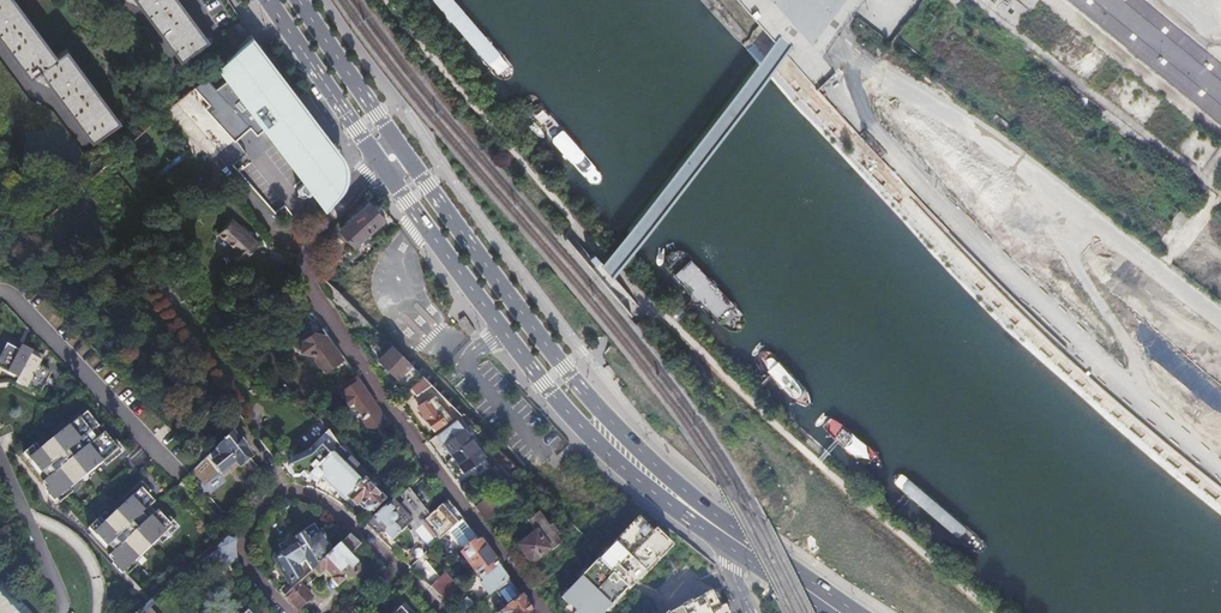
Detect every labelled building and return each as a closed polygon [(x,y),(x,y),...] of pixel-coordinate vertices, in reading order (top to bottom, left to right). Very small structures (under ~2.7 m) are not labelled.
[(29,75),(38,69),(93,140),(118,120),(64,49),(55,55),(13,0),(0,0),(0,37),(29,75)] [(181,58),(207,39),(177,0),(136,0),(181,58)] [(498,53),(449,0),(427,0),(492,75),(497,76),(503,73),(506,68),(505,62),(498,53)] [(303,196),(312,189),(326,206),(338,192),(341,187),(343,181),(343,175),(341,168),(339,163),(334,156),(339,152),(250,37),(219,66),(228,78),(214,89),(204,78),(193,88),(208,104),(203,108),(233,141),(248,127),(255,134),(265,127),(306,180),(297,187),(296,190),(297,193),(298,195),(300,196),(303,196)] [(601,174),(535,95),(530,95),(526,98),(524,101),(524,105),(591,184),(594,185),(598,184),(602,180),(601,174)] [(368,203),(338,228),(351,244),(381,218),(368,203)] [(228,220),(215,234),(232,250),(228,254),(238,263),(255,243),(228,220)] [(316,331),(311,324),(299,332),(304,339),(302,351),(314,353),(317,358),(316,359),(321,365),(322,364),(327,370),(344,358),(340,353),(326,333),(322,327),(316,331)] [(19,378),(31,355),(33,350),(23,345),(20,350),(17,348),(7,343),(0,357),(0,368),(2,369),(8,372),(19,378)] [(402,358),(389,345),(375,360),(394,378),(408,364),(402,358)] [(42,360),(31,355),(19,378),(17,382),(33,391),(37,393),(40,394),(52,371),(43,367),(39,365),(42,360)] [(428,383),(420,375),(407,388),(413,395),(428,383)] [(358,378),(339,391),(351,407),(361,409),(367,418),(367,421),(368,422),(370,425),(376,427),(380,424),(381,412),(379,408),(363,385),(358,378)] [(430,397),(416,407),(432,428),(448,416),(430,397)] [(99,426),(88,412),(69,427),(47,444),(43,439),(24,453),(41,474),(43,473),(48,479),(43,483),(48,489),(45,492),(48,495),(54,503),(57,500),(65,493),(70,490),(70,489),(81,481),(82,480),(97,468),(103,463),(106,467),(125,451),(116,441),(114,444),(105,433),(101,436),(96,430),(99,426)] [(338,448),(324,428),(311,439),(309,436),(302,436),(297,440),(296,448),(299,451),(294,456),(293,455),(283,460),(287,468),(291,479),(296,480),(300,476),(305,480),(306,479),(311,484),(315,485),(319,481),(339,501),(345,501),(346,500),(362,483),(364,485),(368,481),(365,477),(358,470),(352,477),(342,467),(330,455),(338,448)] [(462,430),(442,444),(460,470),(468,464),(471,469),(482,461),(479,457),(481,456),(462,430)] [(248,460),(230,436),(213,452),(217,456),(210,463),(213,466),(220,474),(236,463),(239,467),(248,460)] [(213,452),(206,458),(210,463),(217,456),(213,452)] [(210,463),(206,458),(203,462),(192,472),(199,480),(213,466),(210,463)] [(349,460),(342,467),(352,477),(358,470),(349,460)] [(81,481),(70,489),(74,494),(86,484),(82,480),(81,481)] [(128,503),(143,489),(149,496),(152,493),(142,482),(124,499),(128,503)] [(362,483),(346,500),(347,500),(353,506),(354,505),(364,514),(369,515),(371,514),(382,503),(364,485),(362,483)] [(116,562),(126,572),(160,541),(174,528),(167,520),(159,511),(156,514),(150,508),(156,503),(149,496),(143,489),(128,503),(120,510),(111,518),(94,534),(107,548),(109,546),(115,552),(110,556),(116,562)] [(65,493),(57,500),(59,503),(72,493),(70,490),(65,493)] [(434,513),(448,502),(441,493),(427,504),(434,513)] [(492,502),(486,495),(483,497),(473,506),(484,520),(490,528),(496,522),(485,508),(492,502)] [(392,502),(364,526),(374,535),(377,537),(382,533),(384,536),(391,543),(405,531),(404,521),(399,515),(392,514),(391,516),(388,512),(395,505),(392,502)] [(453,510),(448,502),(434,513),(448,532),(461,520),(453,510)] [(89,529),(94,534),(111,518),(106,513),(96,522),(89,529)] [(532,535),(516,547),(529,564),(537,557),(543,563),(552,556),(547,550),(556,543),(551,537),(554,534),(547,526),(544,528),(535,516),(524,524),(532,535)] [(170,517),(167,520),(174,528),(160,541),(163,544),(180,528),(170,517)] [(560,598),(575,612),(605,612),(669,549),(638,519),(560,598)] [(469,531),(461,520),(448,532),(445,534),(460,554),(477,541),(469,531)] [(257,529),(255,534),(264,542),(271,534),(260,524),(257,529)] [(336,527),(329,533),(337,543),(345,535),(336,527)] [(298,547),(295,550),(304,563),(309,572),(311,570),(331,552),(317,536),(310,528),(294,543),(298,547)] [(359,546),(348,536),(331,552),(311,570),(317,576),(323,571),(331,579),(329,580),(336,587),(346,578),(352,579),(357,573),(357,567),(347,557),(359,546)] [(227,541),(219,549),(226,565),(239,561),(238,558),(237,552),(236,545),(236,541),(227,541)] [(295,550),(289,541),(272,556),(274,562),(279,570),(283,576),(288,582),(299,571),(297,569),(304,563),(295,550)] [(484,551),(477,541),(460,554),(483,584),(480,586),(489,597),(494,592),(507,580),(500,571),(484,551)] [(423,555),(409,568),(436,594),(443,601),(448,596),(448,589),(433,574),(437,569),(423,555)] [(126,572),(116,562),(113,565),(116,568),(123,575),(126,572)] [(507,580),(494,592),(505,607),(497,612),(531,612),(530,612),(514,590),(507,580)] [(297,583),(284,595),(297,608),(310,597),(297,583)] [(711,592),(667,612),(726,612),(723,607),(711,592)] [(0,597),(0,612),(16,612),(0,597)] [(456,612),(470,612),(474,610),(464,599),(453,610),(456,612)]
